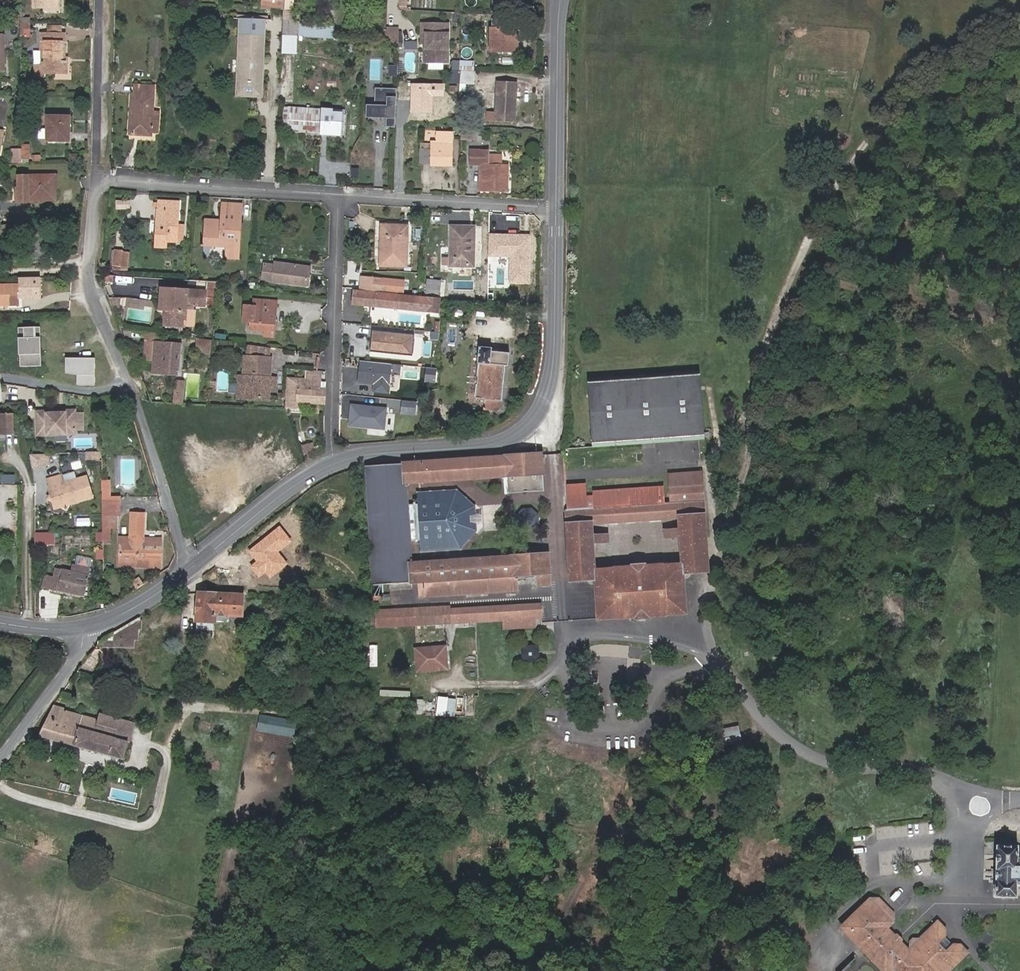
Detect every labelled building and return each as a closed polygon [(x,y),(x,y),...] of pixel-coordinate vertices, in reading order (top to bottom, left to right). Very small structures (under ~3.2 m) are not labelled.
[(262,9),(276,9),(284,9),(285,0),(262,0),(262,9)] [(292,0),(285,0),(284,9),(284,12),(292,12),(292,0)] [(399,10),(407,10),(407,0),(400,0),(399,10)] [(267,20),(263,20),(261,94),(239,93),(242,19),(239,19),(236,98),(264,99),(267,20)] [(261,94),(263,20),(242,19),(239,93),(261,94)] [(297,35),(297,20),(284,20),(283,33),(294,34),(297,35)] [(507,21),(493,20),(492,29),(490,28),(490,52),(518,52),(518,33),(507,32),(507,28),(507,21)] [(399,27),(386,26),(386,41),(398,42),(399,30),(399,27)] [(448,27),(422,26),(421,46),(424,46),(424,64),(447,65),(448,27)] [(41,33),(41,42),(44,42),(44,63),(40,63),(35,63),(34,76),(44,76),(44,72),(64,73),(65,57),(65,34),(61,34),(47,33),(41,33)] [(283,33),(282,49),(293,50),(294,34),(283,33)] [(459,83),(459,71),(450,70),(450,83),(459,83)] [(473,71),(459,71),(459,83),(459,91),(465,91),(465,83),(473,84),(473,71)] [(12,91),(21,91),(20,80),(11,81),(12,91)] [(155,84),(137,83),(136,92),(133,92),(132,118),(135,118),(135,133),(145,134),(145,131),(153,131),(155,84)] [(516,85),(497,83),(495,112),(487,112),(486,120),(514,121),(516,85)] [(395,126),(396,88),(375,87),(374,104),(366,104),(366,116),(386,117),(386,126),(395,126)] [(331,110),(299,108),(298,128),(324,130),(324,131),(339,132),(340,114),(330,113),(331,110)] [(70,117),(47,116),(47,140),(69,141),(70,117)] [(474,138),(474,129),(461,128),(461,137),(474,138)] [(431,150),(422,150),(422,161),(432,162),(432,164),(452,165),(452,132),(436,131),(436,142),(431,143),(431,145),(431,150)] [(22,151),(14,151),(15,164),(22,164),(22,154),(22,151)] [(488,164),(488,155),(488,153),(470,152),(470,163),(481,164),(488,164)] [(69,155),(69,163),(78,162),(78,154),(69,155)] [(503,155),(488,155),(488,164),(481,164),(480,190),(506,192),(507,165),(502,164),(503,155)] [(55,175),(18,176),(19,187),(16,187),(16,201),(27,201),(27,200),(56,199),(55,175)] [(175,242),(176,225),(177,202),(159,201),(156,246),(168,247),(168,241),(175,242)] [(218,225),(219,221),(207,221),(205,246),(227,248),(227,258),(239,259),(243,206),(224,204),(223,222),(222,226),(218,225)] [(0,211),(0,223),(13,223),(12,211),(0,211)] [(407,226),(382,225),(381,265),(406,265),(407,226)] [(473,227),(451,227),(450,265),(473,266),(473,227)] [(121,266),(123,249),(115,248),(113,265),(121,266)] [(130,250),(123,249),(121,266),(128,267),(130,250)] [(275,265),(265,264),(263,279),(307,285),(310,267),(276,263),(275,265)] [(360,289),(382,291),(383,279),(361,276),(360,289)] [(0,286),(0,306),(18,305),(18,299),(39,299),(39,279),(17,279),(17,286),(0,286)] [(425,296),(439,297),(441,280),(427,279),(425,296)] [(207,291),(166,288),(164,309),(166,309),(166,322),(185,323),(187,303),(207,304),(207,291)] [(367,300),(366,305),(438,312),(439,300),(354,290),(354,298),(367,300)] [(247,319),(250,319),(250,329),(265,330),(264,335),(274,336),(276,300),(261,299),(261,306),(256,305),(251,305),(248,305),(245,306),(244,316),(247,319)] [(37,328),(19,329),(20,368),(41,367),(41,338),(37,338),(37,328)] [(415,335),(373,330),(371,351),(412,356),(415,335)] [(156,342),(157,332),(145,331),(144,342),(156,342)] [(212,353),(213,340),(197,340),(197,353),(212,353)] [(156,342),(144,342),(143,359),(153,360),(152,370),(180,372),(181,344),(156,342)] [(270,357),(270,347),(248,344),(247,356),(270,357)] [(492,348),(480,346),(478,363),(480,363),(476,397),(484,398),(484,408),(500,410),(501,400),(502,400),(505,365),(508,366),(509,353),(492,351),(492,348)] [(240,375),(240,383),(246,384),(245,397),(268,398),(268,385),(269,377),(270,357),(247,356),(246,375),(240,375)] [(67,371),(78,372),(79,359),(68,358),(67,371)] [(390,386),(392,364),(360,361),(358,382),(390,386)] [(319,382),(319,372),(306,371),(305,381),(319,382)] [(277,377),(269,377),(268,385),(277,386),(277,377)] [(704,441),(700,378),(587,384),(590,447),(704,441)] [(297,400),(324,402),(325,391),(318,390),(319,382),(305,381),(287,380),(286,406),(296,406),(297,400)] [(183,404),(184,381),(175,381),(173,403),(183,404)] [(400,413),(415,414),(416,401),(401,400),(400,413)] [(384,429),(386,409),(351,405),(349,426),(384,429)] [(75,411),(36,412),(36,435),(75,435),(75,432),(83,432),(83,414),(75,414),(75,411)] [(417,415),(396,414),(395,432),(417,432),(417,415)] [(12,415),(4,415),(5,434),(12,433),(12,415)] [(315,449),(313,443),(301,446),(303,453),(315,449)] [(543,454),(365,466),(374,582),(409,579),(409,584),(417,583),(418,597),(510,590),(509,577),(536,575),(537,585),(552,584),(549,552),(414,560),(412,540),(410,505),(409,485),(506,477),(544,474),(543,454)] [(51,465),(50,455),(30,456),(31,468),(51,465)] [(15,473),(1,473),(1,483),(15,483),(15,473)] [(671,489),(703,488),(703,473),(670,475),(671,489)] [(545,490),(544,474),(506,477),(508,493),(545,490)] [(87,501),(87,485),(85,479),(63,485),(61,477),(47,481),(49,489),(47,489),(49,497),(48,500),(66,511),(69,506),(87,501)] [(684,574),(710,573),(705,504),(704,502),(672,503),(665,503),(664,489),(594,493),(594,497),(586,498),(585,486),(566,487),(567,514),(565,514),(566,527),(565,527),(568,583),(595,581),(597,619),(687,614),(684,574)] [(671,489),(672,503),(704,502),(703,488),(671,489)] [(462,549),(478,530),(477,523),(469,523),(468,514),(477,513),(476,505),(458,489),(419,492),(420,504),(410,505),(412,540),(422,539),(423,552),(462,549)] [(117,517),(117,497),(111,497),(103,496),(104,542),(112,542),(112,517),(117,517)] [(523,507),(517,513),(517,523),(524,530),(533,529),(539,522),(539,513),(532,507),(523,507)] [(144,539),(145,513),(130,513),(130,538),(135,538),(135,533),(141,533),(141,538),(144,539)] [(52,533),(35,533),(35,544),(51,544),(52,533)] [(129,561),(161,562),(162,539),(144,539),(141,538),(141,533),(135,533),(135,538),(130,538),(120,538),(119,567),(129,567),(129,561)] [(95,549),(96,560),(104,559),(103,548),(95,549)] [(83,566),(72,564),(71,571),(56,568),(54,577),(48,575),(46,586),(51,587),(51,590),(84,597),(89,575),(90,568),(89,567),(83,566)] [(242,615),(243,595),(198,592),(196,620),(217,623),(218,614),(242,615)] [(506,621),(542,619),(541,605),(451,609),(451,606),(416,608),(417,625),(506,621)] [(376,610),(376,626),(411,624),(410,608),(376,610)] [(104,640),(99,647),(134,647),(140,640),(142,629),(143,628),(143,614),(104,640)] [(542,627),(542,619),(506,621),(506,629),(542,627)] [(539,659),(538,643),(522,644),(522,660),(539,659)] [(443,666),(443,644),(413,645),(413,667),(443,666)] [(99,647),(80,671),(91,674),(106,654),(99,647)] [(157,654),(146,654),(145,664),(156,665),(157,654)] [(455,717),(456,698),(447,697),(445,716),(455,717)] [(54,704),(39,735),(124,759),(134,724),(100,714),(98,717),(54,704)] [(288,735),(291,720),(260,713),(257,729),(288,735)] [(740,726),(717,729),(720,745),(742,742),(740,726)] [(1016,858),(1016,847),(995,847),(996,896),(1016,896),(1016,885),(1019,885),(1019,858),(1016,858)] [(878,899),(873,904),(894,926),(899,921),(878,899)] [(945,935),(945,932),(938,925),(923,940),(908,953),(902,947),(888,932),(894,926),(873,904),(846,930),(869,954),(867,956),(870,960),(881,970),(892,970),(896,968),(899,970),(952,970),(968,956),(961,949),(953,948),(945,941),(945,935)]
